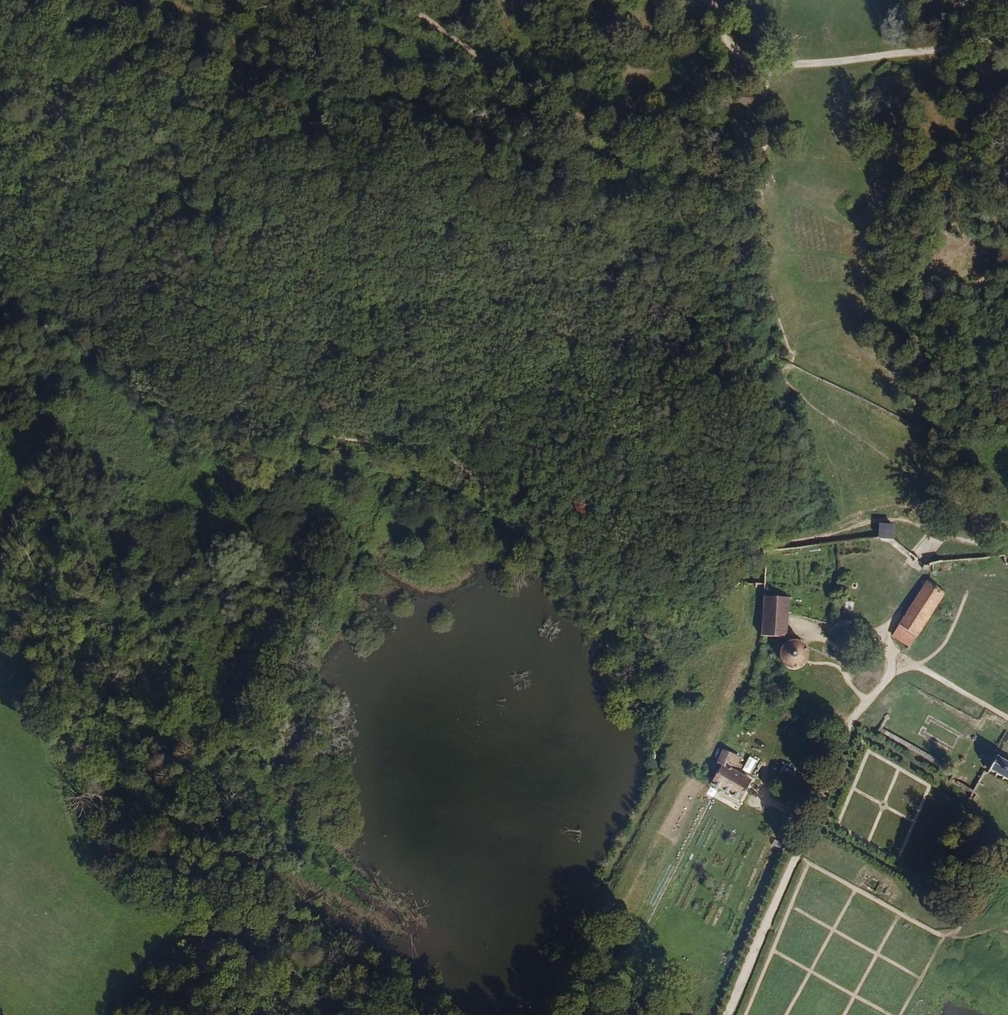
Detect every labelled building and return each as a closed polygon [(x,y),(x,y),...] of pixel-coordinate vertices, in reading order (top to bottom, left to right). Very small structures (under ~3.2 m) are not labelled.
[(894,524),(880,523),(879,537),(893,538),(894,524)] [(946,593),(928,581),(898,625),(916,637),(946,593)] [(761,596),(758,635),(785,637),(790,625),(787,598),(765,597),(761,596)] [(853,610),(855,602),(846,600),(845,608),(853,610)] [(898,625),(892,635),(903,643),(909,647),(916,637),(898,625)] [(780,647),(778,651),(778,655),(778,659),(780,663),(783,667),(787,669),(791,670),(795,670),(799,669),(803,667),(806,664),(808,660),(808,655),(808,651),(806,647),(803,644),(799,641),(795,640),(791,640),(787,641),(783,644),(780,647)] [(719,750),(714,763),(739,774),(742,766),(736,763),(738,758),(719,750)] [(984,772),(1006,783),(1007,784),(1007,764),(993,755),(988,763),(984,772)] [(720,766),(709,784),(740,802),(751,784),(720,766)] [(714,798),(718,790),(710,787),(707,795),(714,798)] [(736,812),(740,805),(726,797),(722,804),(736,812)] [(818,809),(809,806),(806,813),(815,816),(818,809)] [(787,841),(792,830),(783,826),(778,837),(787,841)]
